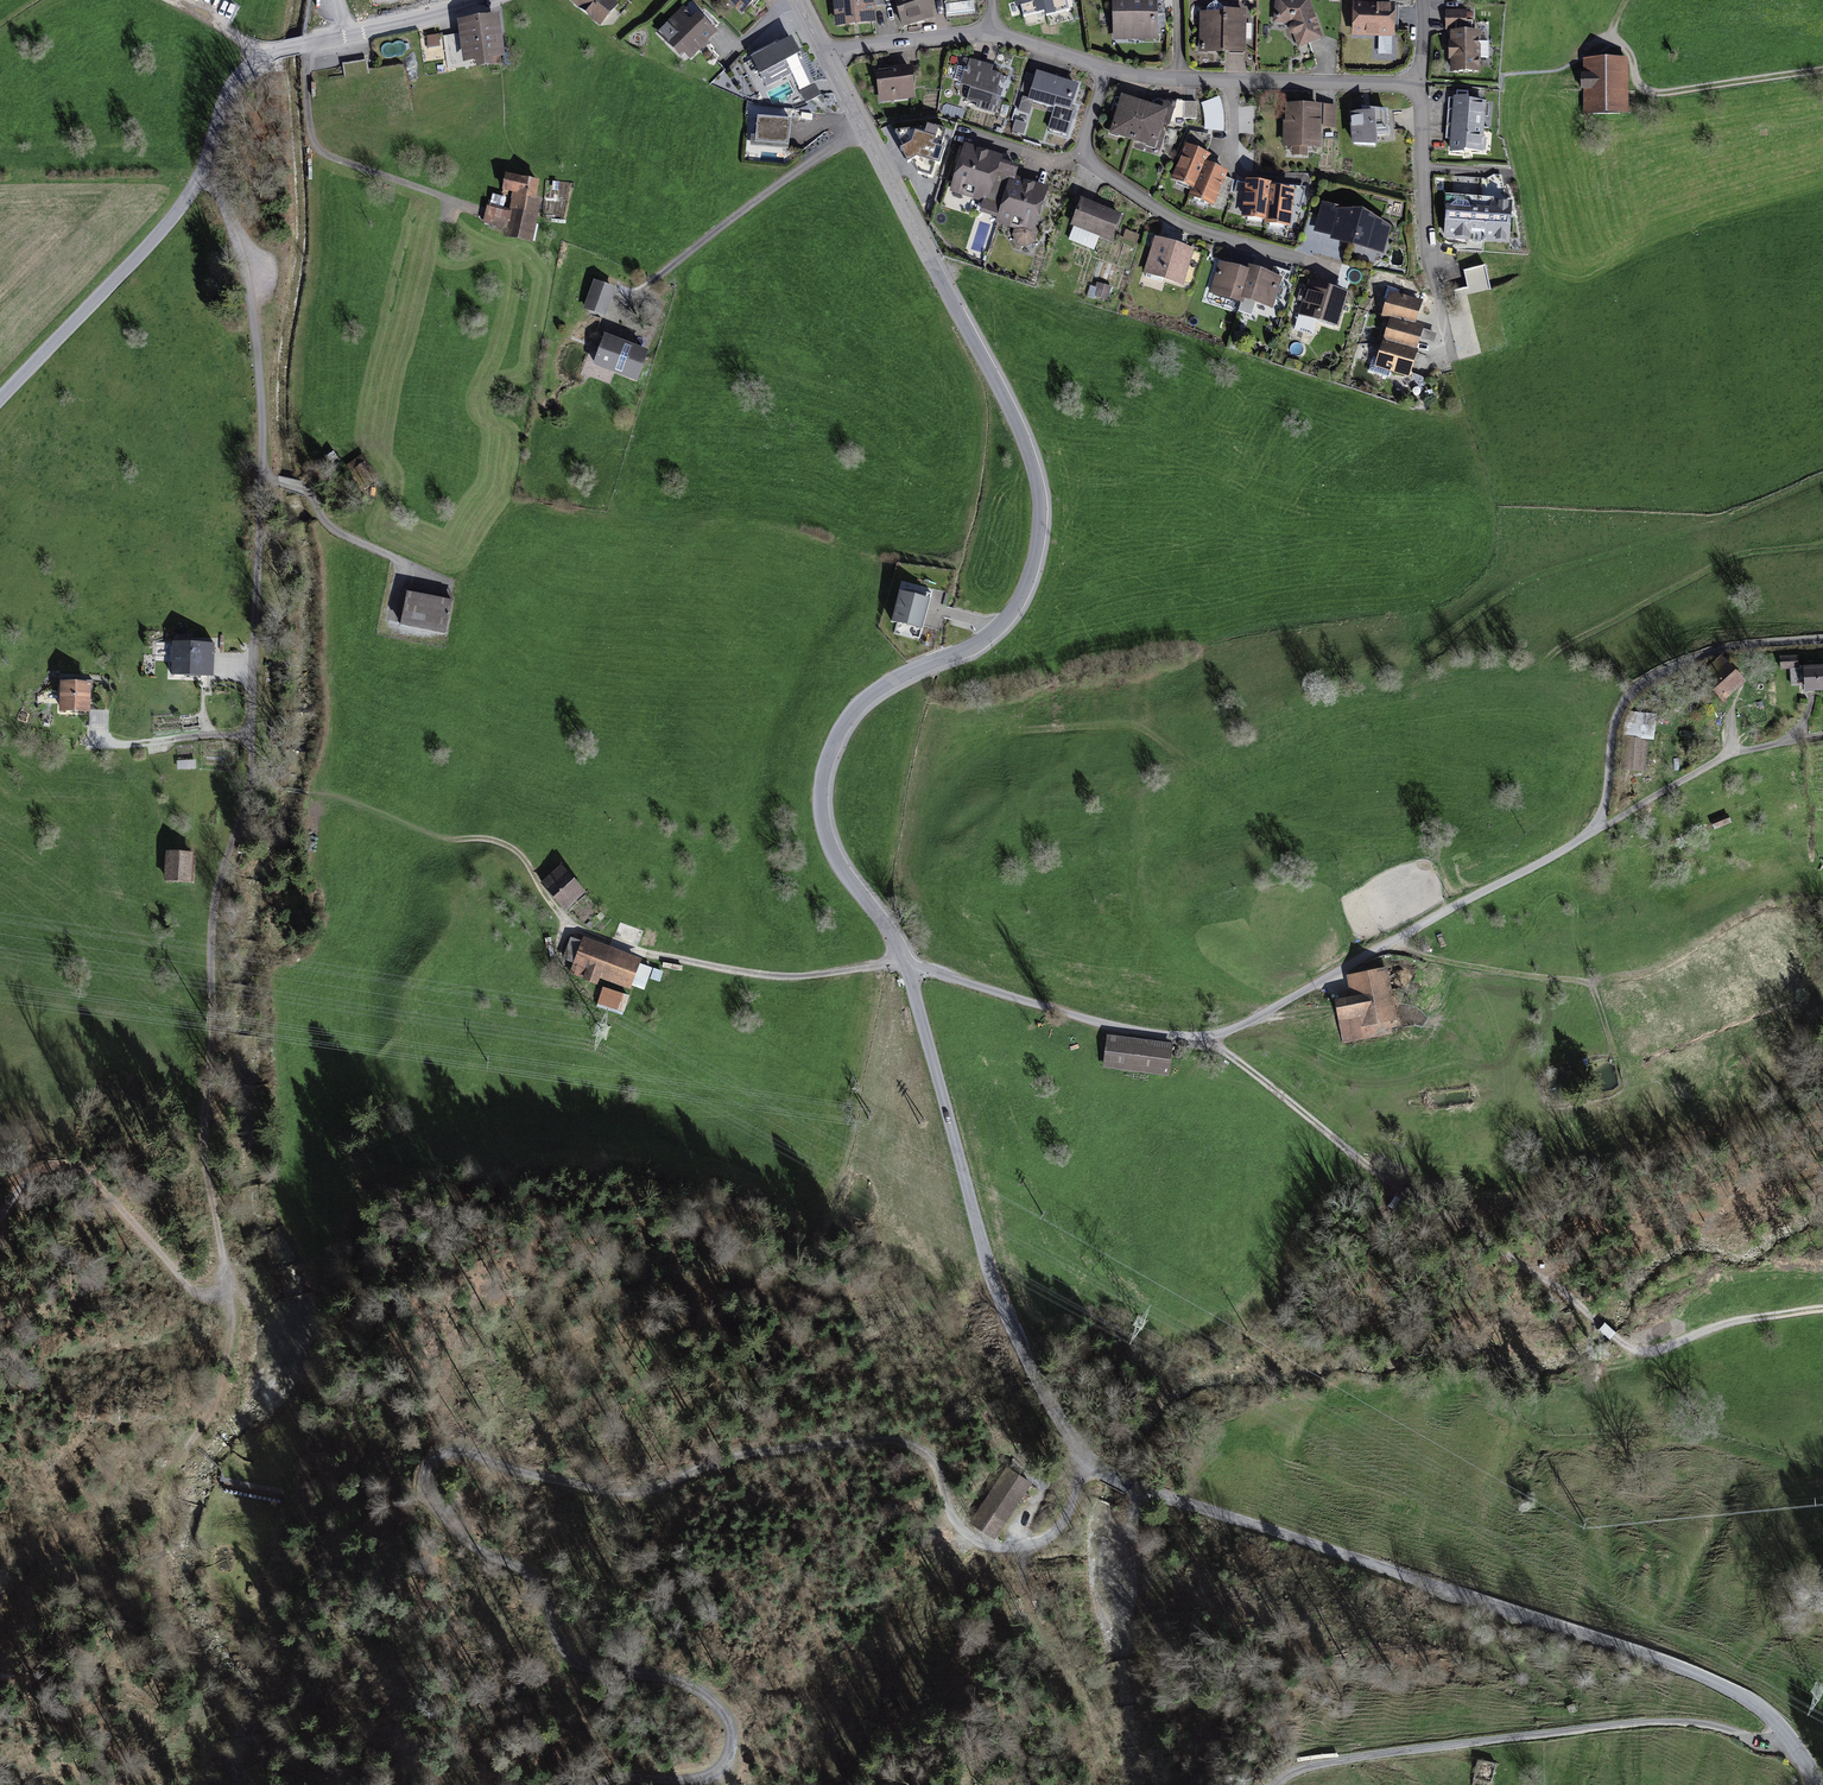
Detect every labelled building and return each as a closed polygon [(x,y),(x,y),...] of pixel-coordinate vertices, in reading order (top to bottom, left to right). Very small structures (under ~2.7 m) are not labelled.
[(610,0),(574,0),(569,7),(600,30),(618,6),(610,0)] [(742,19),(762,0),(725,0),(742,19)] [(834,33),(872,29),(869,0),(831,0),(834,33)] [(883,0),(872,0),(873,11),(884,10),(883,0)] [(891,2),(901,33),(932,23),(924,0),(898,0),(891,2)] [(1044,16),(1069,10),(1066,0),(1041,0),(1044,16)] [(1308,5),(1275,3),(1273,30),(1286,30),(1288,40),(1297,53),(1323,47),(1308,5)] [(1155,6),(1111,7),(1112,46),(1155,45),(1155,6)] [(1393,11),(1351,9),(1350,42),(1391,44),(1393,11)] [(689,64),(714,41),(696,20),(688,27),(678,16),(660,33),(689,64)] [(1479,76),(1478,38),(1468,39),(1468,16),(1444,17),(1445,34),(1448,34),(1449,77),(1479,76)] [(1247,18),(1199,17),(1197,59),(1245,61),(1247,18)] [(502,64),(496,23),(455,29),(461,70),(472,68),(473,76),(490,73),(489,66),(502,64)] [(427,35),(428,47),(441,46),(439,33),(427,35)] [(819,100),(790,44),(749,65),(759,84),(785,70),(804,108),(819,100)] [(992,72),(965,64),(958,91),(969,94),(967,104),(991,110),(1000,79),(991,76),(992,72)] [(1626,64),(1582,65),(1583,119),(1628,118),(1626,64)] [(910,72),(874,76),(878,108),(914,104),(910,72)] [(1076,92),(1036,79),(1027,107),(1067,120),(1076,92)] [(1204,131),(1224,130),(1222,98),(1203,99),(1204,131)] [(1164,118),(1119,104),(1107,142),(1153,156),(1164,118)] [(1452,106),(1450,132),(1482,135),(1485,109),(1452,106)] [(1317,111),(1284,111),(1284,153),(1317,153),(1317,111)] [(1336,112),(1323,112),(1323,133),(1336,133),(1336,112)] [(924,129),(905,125),(898,160),(918,164),(916,173),(934,177),(945,124),(926,120),(924,129)] [(1390,120),(1348,122),(1349,151),(1376,157),(1376,145),(1391,145),(1390,120)] [(788,154),(789,129),(755,127),(754,152),(788,154)] [(1450,132),(1447,158),(1480,161),(1482,135),(1450,132)] [(962,151),(948,195),(994,210),(1003,181),(1008,165),(962,151)] [(1207,160),(1185,151),(1171,184),(1193,194),(1203,170),(1207,160)] [(1225,179),(1203,170),(1193,194),(1189,203),(1211,212),(1225,179)] [(504,239),(531,243),(541,188),(504,181),(501,196),(511,198),(508,213),(487,210),(485,221),(507,225),(504,239)] [(1003,181),(994,210),(990,222),(1034,236),(1047,195),(1003,181)] [(1268,189),(1244,188),(1242,223),(1266,225),(1268,195),(1268,189)] [(1292,196),(1268,195),(1266,225),(1266,230),(1290,232),(1292,196)] [(1120,220),(1080,205),(1070,231),(1110,246),(1120,220)] [(1447,206),(1444,244),(1507,249),(1511,211),(1447,206)] [(1382,259),(1390,233),(1322,213),(1314,238),(1382,259)] [(1192,257),(1152,243),(1141,275),(1181,289),(1192,257)] [(1485,265),(1465,269),(1470,292),(1490,288),(1485,265)] [(1248,277),(1220,268),(1211,297),(1238,306),(1240,302),(1248,277)] [(1277,282),(1249,273),(1248,277),(1240,302),(1267,311),(1277,282)] [(603,323),(614,295),(591,287),(581,315),(603,323)] [(1347,300),(1307,287),(1297,319),(1337,331),(1347,300)] [(1415,333),(1423,309),(1389,298),(1381,322),(1389,324),(1415,333)] [(1416,359),(1423,335),(1415,333),(1389,324),(1382,348),(1416,359)] [(645,357),(602,341),(591,372),(634,388),(645,357)] [(1408,383),(1416,359),(1382,348),(1374,372),(1408,383)] [(375,479),(360,458),(346,469),(361,489),(375,479)] [(453,598),(407,588),(400,623),(446,632),(453,598)] [(890,600),(885,627),(925,635),(930,607),(890,600)] [(215,641),(173,639),(171,673),(213,675),(215,641)] [(1779,655),(1779,666),(1793,666),(1794,685),(1822,684),(1822,659),(1811,660),(1810,653),(1779,655)] [(1722,654),(1699,674),(1720,698),(1743,678),(1722,654)] [(92,680),(60,678),(59,709),(90,711),(90,709),(92,680)] [(90,709),(90,711),(90,730),(109,730),(109,709),(90,709)] [(1645,738),(1622,736),(1620,767),(1642,769),(1645,738)] [(1727,812),(1709,818),(1712,827),(1730,821),(1727,812)] [(194,850),(165,848),(163,880),(192,881),(194,850)] [(586,890),(561,863),(540,882),(565,909),(586,890)] [(642,958),(584,936),(582,941),(571,936),(563,958),(573,962),(569,973),(597,983),(599,977),(631,989),(632,985),(645,990),(653,966),(641,962),(642,958)] [(1352,997),(1333,1000),(1338,1030),(1394,1021),(1385,968),(1348,974),(1352,997)] [(630,995),(603,986),(597,1006),(623,1014),(630,995)] [(1106,1034),(1103,1068),(1168,1074),(1171,1049),(1160,1048),(1161,1038),(1106,1034)] [(999,1475),(971,1521),(997,1537),(1025,1491),(999,1475)] [(1469,1756),(1465,1784),(1495,1784),(1499,1761),(1469,1756)]
